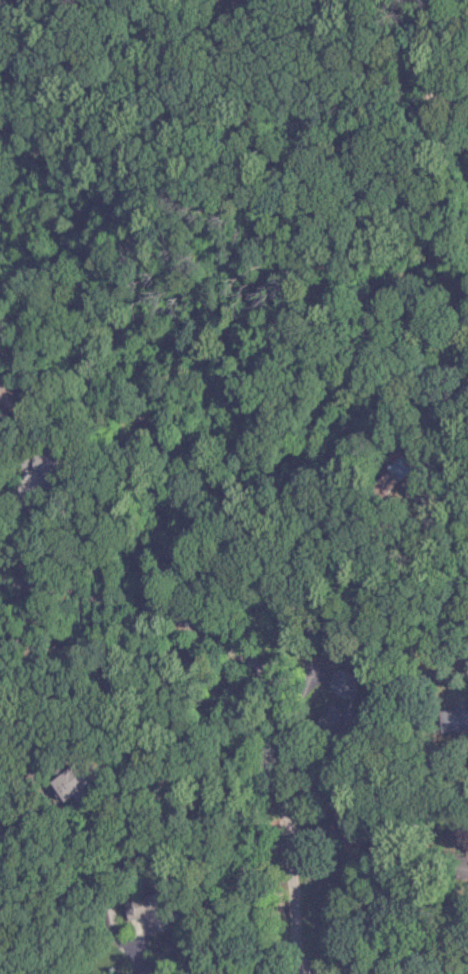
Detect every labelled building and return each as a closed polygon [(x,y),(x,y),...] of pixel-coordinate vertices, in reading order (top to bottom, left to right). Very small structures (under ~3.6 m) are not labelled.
[(38,782),(51,802),(84,781),(72,761),(38,782)]
